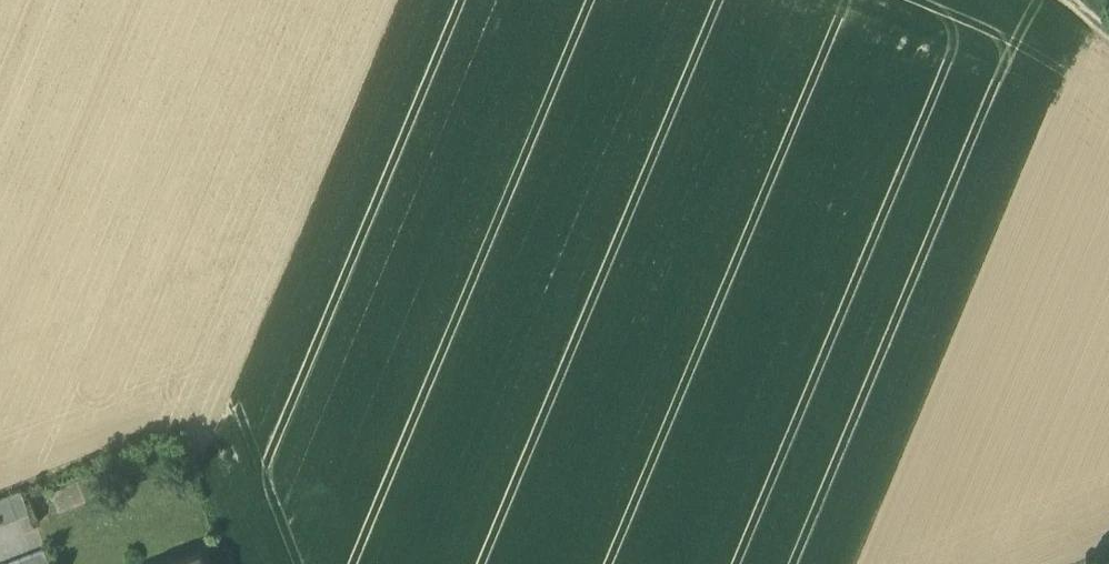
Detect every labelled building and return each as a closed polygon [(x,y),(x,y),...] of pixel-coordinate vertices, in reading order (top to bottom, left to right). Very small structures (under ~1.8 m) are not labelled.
[(18,518),(30,513),(21,490),(9,495),(18,518)] [(18,518),(9,495),(0,498),(0,509),(5,522),(18,518)] [(44,549),(32,554),(36,563),(50,563),(44,549)] [(201,552),(171,563),(205,563),(201,552)] [(32,554),(20,559),(22,563),(36,563),(32,554)]
